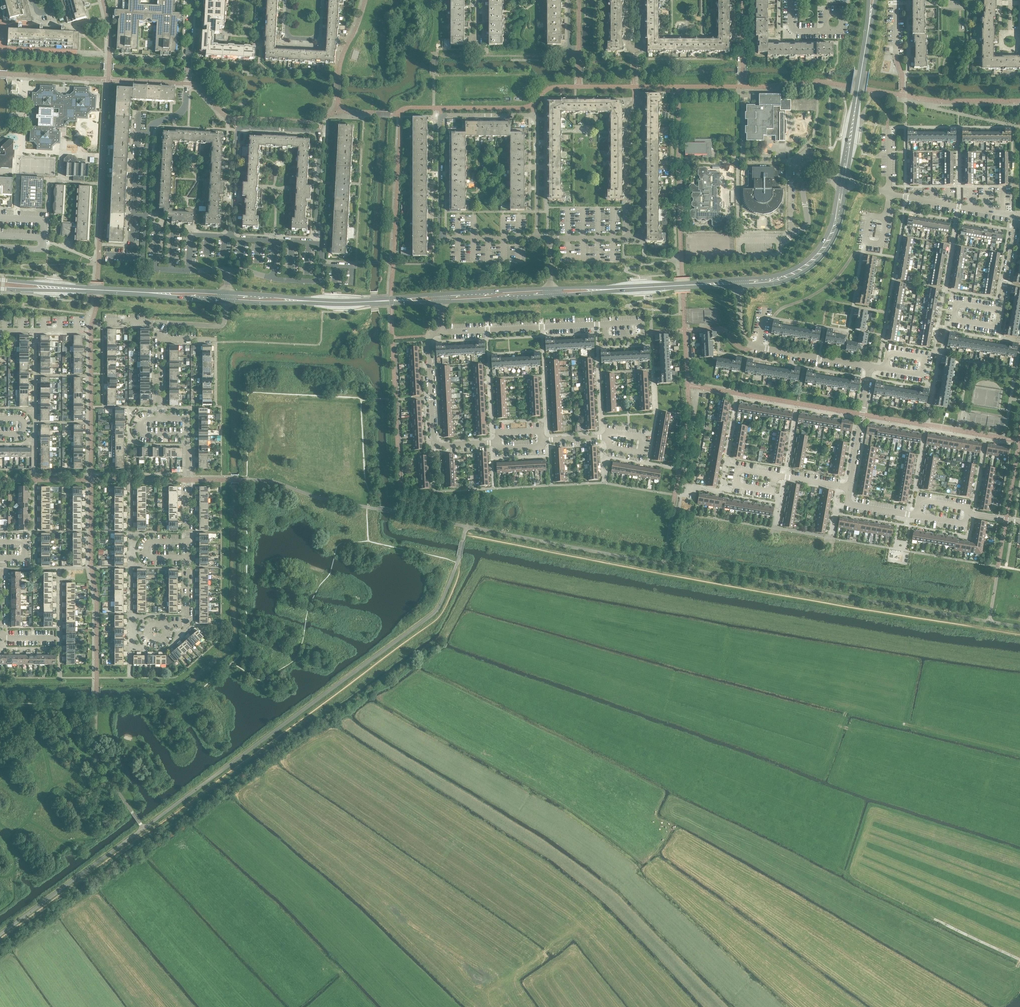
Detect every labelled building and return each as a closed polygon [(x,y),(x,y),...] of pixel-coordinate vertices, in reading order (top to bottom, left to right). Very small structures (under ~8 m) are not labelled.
[(26,0),(5,0),(5,3),(5,9),(5,15),(3,19),(3,20),(4,20),(4,21),(5,21),(9,21),(9,22),(16,22),(16,20),(32,21),(26,0)] [(82,0),(61,0),(67,23),(87,18),(84,5),(82,0)] [(121,51),(132,52),(132,51),(137,51),(138,22),(143,22),(146,19),(149,20),(152,23),(156,23),(155,52),(160,52),(160,53),(170,54),(170,53),(176,53),(177,23),(176,23),(176,20),(180,20),(181,20),(181,17),(182,17),(182,14),(181,14),(174,13),(175,0),(158,0),(157,2),(157,5),(157,6),(139,5),(139,4),(140,4),(140,1),(140,0),(122,0),(122,11),(115,10),(114,11),(114,13),(114,16),(115,17),(116,17),(119,17),(119,20),(118,20),(116,50),(121,50),(121,51)] [(219,28),(223,29),(224,23),(223,23),(223,21),(224,21),(224,20),(223,20),(223,17),(224,17),(225,7),(224,7),(224,4),(225,4),(224,4),(224,1),(225,1),(225,0),(205,0),(205,3),(204,3),(205,3),(205,6),(204,6),(204,16),(204,19),(203,19),(203,20),(204,20),(204,22),(203,22),(203,28),(204,28),(204,32),(201,32),(200,52),(205,52),(205,57),(210,57),(210,56),(213,57),(216,57),(227,58),(227,57),(229,57),(229,58),(230,58),(230,57),(233,58),(243,59),(243,58),(246,58),(245,59),(246,59),(246,58),(249,58),(249,59),(254,59),(255,50),(248,49),(244,48),(244,49),(232,48),(228,48),(216,47),(213,47),(213,48),(211,48),(210,48),(211,43),(211,38),(213,38),(214,33),(214,34),(218,34),(219,28)] [(344,0),(333,0),(333,1),(325,1),(325,9),(329,9),(339,9),(343,10),(344,0)] [(465,6),(465,1),(464,1),(464,0),(451,0),(451,14),(465,14),(464,14),(464,12),(468,12),(468,7),(466,7),(466,8),(465,8),(465,6)] [(503,14),(503,0),(490,0),(490,1),(485,1),(485,6),(488,6),(488,5),(489,5),(489,15),(490,15),(490,17),(485,17),(485,22),(488,22),(488,21),(489,21),(489,30),(503,30),(503,14)] [(561,0),(547,0),(547,13),(560,13),(561,13),(561,8),(564,8),(564,3),(562,3),(562,4),(561,4),(561,0)] [(924,0),(925,0),(912,0),(912,11),(912,12),(911,12),(911,13),(912,13),(912,14),(912,19),(924,19),(924,17),(925,17),(925,5),(924,5),(924,0)] [(996,0),(983,0),(984,0),(984,5),(983,5),(983,17),(984,17),(984,19),(993,19),(995,19),(995,14),(996,14),(996,13),(997,13),(997,12),(997,11),(996,11),(996,0)] [(622,19),(622,6),(622,2),(611,2),(611,19),(622,19)] [(772,13),(771,10),(768,10),(768,4),(756,4),(756,11),(757,11),(757,13),(755,13),(755,14),(756,15),(756,21),(768,21),(768,16),(771,16),(772,13)] [(278,10),(278,6),(267,5),(267,13),(277,14),(279,14),(280,10),(278,10)] [(659,24),(659,15),(659,7),(647,7),(647,24),(659,24)] [(730,24),(730,15),(730,7),(718,7),(718,24),(730,24)] [(339,17),(339,9),(329,9),(328,13),(326,13),(326,16),(328,16),(339,17)] [(564,24),(564,20),(562,20),(562,21),(561,21),(561,15),(560,15),(560,13),(547,13),(547,29),(560,29),(561,29),(561,24),(564,24)] [(465,23),(465,21),(465,17),(464,17),(464,14),(465,14),(451,14),(451,30),(465,30),(465,29),(464,29),(464,27),(468,27),(468,23),(466,23),(465,23)] [(622,35),(622,27),(622,19),(611,19),(611,35),(622,35)] [(925,33),(925,22),(924,22),(924,19),(912,19),(912,25),(911,25),(911,26),(912,27),(912,36),(914,36),(924,36),(924,35),(924,33),(925,33)] [(994,27),(995,27),(995,26),(995,25),(994,25),(993,25),(993,19),(984,19),(982,19),(982,33),(982,35),(994,35),(994,27)] [(774,32),(775,29),(774,26),(768,26),(768,21),(756,21),(756,27),(757,27),(757,29),(755,29),(755,31),(756,31),(756,37),(758,37),(768,37),(768,32),(774,32)] [(659,40),(659,37),(659,24),(647,24),(647,40),(647,52),(664,52),(664,40),(659,40)] [(730,40),(730,34),(730,24),(718,24),(718,40),(713,40),(713,52),(729,52),(729,40),(730,40)] [(78,47),(79,32),(19,29),(19,33),(18,36),(18,44),(78,47)] [(564,40),(564,36),(562,36),(562,37),(561,37),(561,31),(560,31),(560,29),(547,29),(547,45),(561,45),(561,40),(564,40)] [(465,39),(465,37),(465,32),(464,32),(464,30),(465,30),(451,30),(451,45),(465,45),(464,45),(464,43),(468,43),(468,38),(466,38),(466,39),(465,39)] [(503,45),(503,36),(503,30),(489,30),(489,32),(485,32),(485,37),(488,37),(488,36),(489,36),(489,43),(490,43),(490,45),(489,45),(503,45)] [(276,48),(276,39),(281,40),(281,34),(278,34),(278,31),(276,31),(266,31),(262,31),(262,39),(267,39),(266,43),(265,43),(265,48),(266,48),(265,62),(275,62),(275,61),(275,60),(276,50),(276,48)] [(337,51),(337,47),(340,47),(341,35),(338,34),(327,34),(325,34),(325,46),(327,46),(326,53),(326,63),(326,65),(335,65),(336,51),(337,51)] [(622,52),(622,43),(622,35),(611,35),(611,43),(607,43),(607,52),(622,52)] [(926,52),(926,38),(926,35),(924,35),(924,36),(914,36),(914,44),(913,44),(913,45),(913,46),(914,46),(915,46),(915,52),(926,52)] [(994,44),(994,35),(982,35),(982,38),(982,52),(993,52),(993,46),(994,46),(995,46),(995,45),(995,44),(994,44)] [(18,44),(18,36),(8,36),(7,44),(18,44)] [(767,53),(767,45),(768,45),(768,37),(758,37),(758,42),(757,43),(757,45),(759,45),(759,47),(758,47),(758,53),(767,53)] [(680,52),(680,40),(664,40),(664,52),(680,52)] [(696,52),(696,40),(680,40),(680,52),(696,52)] [(713,52),(713,40),(696,40),(696,52),(713,52)] [(784,57),(784,45),(778,45),(778,46),(776,46),(776,44),(774,44),(773,45),(768,45),(767,45),(767,53),(767,57),(773,57),(773,56),(778,56),(778,57),(784,57)] [(800,57),(800,45),(794,45),(794,46),(792,46),(792,44),(790,44),(790,45),(784,45),(784,57),(789,57),(789,60),(792,61),(795,60),(795,57),(800,57)] [(817,57),(817,45),(811,45),(811,46),(809,46),(809,44),(808,44),(807,44),(806,45),(800,45),(800,57),(805,57),(805,60),(808,61),(811,60),(811,57),(817,57)] [(833,57),(833,45),(825,45),(825,44),(823,44),(822,45),(817,45),(817,57),(822,57),(822,63),(825,64),(828,63),(828,57),(833,57)] [(300,62),(301,51),(297,51),(297,49),(293,49),(293,51),(293,61),(300,62)] [(308,64),(308,62),(309,52),(309,50),(301,49),(301,51),(300,62),(300,64),(308,64)] [(926,68),(926,58),(926,52),(915,52),(915,57),(914,57),(913,57),(913,58),(913,59),(914,60),(914,68),(926,68)] [(994,70),(994,58),(994,57),(993,57),(993,52),(982,52),(982,70),(994,70)] [(1019,56),(1019,57),(1018,57),(1013,57),(1002,57),(1002,56),(1001,56),(1000,56),(1000,57),(999,57),(999,58),(994,58),(994,70),(1019,70),(1019,56)] [(52,135),(53,120),(49,120),(50,116),(53,117),(54,111),(56,109),(61,110),(62,106),(65,106),(64,125),(68,125),(68,121),(76,122),(77,118),(77,116),(79,116),(79,118),(87,119),(87,115),(91,111),(95,111),(96,96),(92,96),(88,92),(89,88),(73,87),(73,91),(69,95),(66,95),(65,98),(62,98),(62,94),(58,94),(55,90),(55,86),(40,86),(40,90),(36,93),(32,93),(31,108),(35,108),(38,112),(38,116),(42,116),(42,120),(38,119),(38,123),(34,127),(30,126),(29,142),(33,142),(37,146),(36,150),(52,150),(52,147),(56,143),(60,143),(60,135),(60,132),(56,132),(55,135),(52,135)] [(145,99),(146,87),(132,86),(132,89),(132,98),(136,99),(136,100),(142,101),(142,100),(142,98),(143,98),(143,99),(145,99)] [(158,100),(159,87),(146,87),(145,99),(149,99),(150,99),(150,101),(149,101),(155,101),(155,100),(158,100)] [(174,102),(174,88),(159,87),(158,100),(160,100),(160,102),(169,102),(169,100),(170,100),(173,100),(173,102),(174,102)] [(132,98),(132,89),(116,88),(118,89),(118,94),(116,94),(115,103),(128,104),(128,101),(128,100),(130,100),(130,101),(130,98),(132,98)] [(662,103),(662,95),(662,94),(647,94),(647,111),(658,111),(658,103),(662,103)] [(785,120),(785,111),(791,111),(791,100),(781,100),(781,98),(781,94),(759,94),(759,107),(755,107),(755,105),(746,105),(746,112),(745,112),(745,120),(747,120),(747,127),(745,127),(745,134),(746,134),(746,141),(763,141),(763,136),(775,136),(775,141),(785,141),(785,134),(787,134),(787,120),(785,120)] [(578,113),(578,101),(561,101),(561,102),(561,113),(578,113)] [(594,113),(594,101),(578,101),(578,113),(594,113)] [(611,113),(611,102),(610,102),(610,101),(594,101),(594,113),(611,113)] [(561,118),(561,113),(561,102),(549,102),(549,118),(561,118)] [(622,118),(622,105),(622,102),(611,102),(611,113),(611,118),(622,118)] [(129,119),(130,108),(129,108),(129,109),(127,108),(127,107),(128,104),(115,103),(115,113),(117,113),(116,118),(129,119)] [(658,127),(658,111),(647,111),(647,127),(658,127)] [(128,133),(129,119),(116,118),(116,122),(114,122),(114,132),(128,133)] [(427,131),(427,124),(427,121),(426,121),(426,118),(413,118),(413,134),(426,134),(426,131),(427,131)] [(562,134),(561,133),(561,130),(561,118),(549,118),(549,130),(549,131),(549,133),(548,134),(549,134),(549,151),(561,151),(561,134),(562,134)] [(622,151),(622,134),(623,134),(623,133),(622,133),(622,131),(622,130),(622,118),(611,118),(611,130),(611,133),(610,133),(610,134),(611,134),(611,151),(622,151)] [(481,137),(481,124),(479,124),(479,119),(474,119),(474,122),(475,122),(475,123),(468,123),(468,124),(466,124),(466,123),(466,128),(466,137),(481,137)] [(511,128),(511,123),(510,123),(510,124),(508,124),(508,119),(503,119),(503,122),(504,122),(504,123),(498,123),(498,124),(496,124),(496,123),(495,123),(495,137),(511,137),(511,128)] [(495,137),(495,123),(495,124),(493,124),(493,123),(481,123),(481,124),(481,137),(495,137)] [(353,140),(353,126),(339,126),(339,128),(340,128),(340,130),(339,130),(339,134),(340,134),(340,140),(353,140)] [(658,144),(658,135),(658,127),(647,127),(647,144),(658,144)] [(466,149),(466,137),(466,128),(448,128),(448,133),(452,133),(452,146),(453,146),(453,149),(466,149)] [(525,143),(525,135),(525,133),(528,133),(528,129),(511,128),(511,137),(511,149),(525,149),(524,149),(524,146),(528,146),(528,142),(526,142),(526,143),(525,143)] [(956,142),(956,129),(950,129),(950,133),(913,133),(913,129),(907,129),(907,142),(919,142),(919,147),(923,147),(923,142),(940,142),(940,147),(944,147),(944,142),(956,142)] [(1010,142),(1010,129),(1005,129),(1005,133),(968,133),(968,129),(962,129),(962,142),(974,142),(974,147),(976,147),(977,147),(977,142),(995,142),(995,147),(998,147),(998,142),(1010,142)] [(191,145),(191,143),(192,132),(192,130),(189,130),(189,132),(184,132),(184,143),(183,143),(183,144),(191,145)] [(128,146),(128,136),(128,133),(114,132),(113,141),(115,141),(115,145),(128,146)] [(171,151),(171,147),(172,147),(173,142),(174,142),(175,133),(163,132),(162,137),(163,137),(163,141),(162,141),(161,154),(159,154),(159,158),(161,158),(161,167),(171,168),(172,154),(172,151),(171,151)] [(427,146),(427,136),(426,136),(426,134),(413,134),(413,149),(426,149),(426,146),(427,146)] [(221,144),(221,140),(222,140),(222,135),(210,135),(209,144),(211,144),(211,149),(212,149),(212,153),(221,153),(222,144),(221,144)] [(288,151),(288,148),(288,138),(289,136),(281,135),(280,137),(280,148),(280,151),(288,151)] [(266,147),(267,136),(262,136),(262,137),(250,137),(250,142),(251,142),(251,146),(250,146),(249,155),(259,155),(259,151),(260,151),(260,147),(266,147)] [(308,149),(309,145),(310,145),(310,140),(298,139),(298,138),(288,138),(288,148),(299,149),(299,153),(300,153),(299,157),(309,158),(309,149),(308,149)] [(6,150),(9,147),(13,151),(13,140),(2,139),(6,143),(2,146),(0,144),(0,168),(11,168),(12,168),(12,167),(13,157),(6,150)] [(712,150),(712,148),(711,148),(712,139),(695,139),(695,143),(685,143),(685,156),(703,156),(703,159),(711,159),(711,151),(712,150)] [(352,154),(353,140),(340,140),(340,146),(338,146),(338,149),(339,149),(339,151),(337,151),(337,153),(352,154)] [(658,160),(658,152),(658,144),(647,144),(647,160),(646,160),(646,161),(647,161),(648,161),(648,160),(658,160),(658,161),(659,161),(659,160),(658,160)] [(126,174),(127,156),(128,146),(115,145),(115,150),(113,150),(113,156),(114,157),(114,160),(114,162),(113,163),(112,163),(112,169),(114,169),(114,173),(126,174)] [(427,162),(427,151),(426,151),(426,149),(413,149),(413,164),(426,164),(426,162),(427,162)] [(466,164),(466,155),(466,149),(453,149),(453,151),(448,151),(448,156),(451,156),(451,155),(452,155),(452,162),(453,162),(453,164),(466,164)] [(525,167),(525,164),(524,164),(524,162),(528,162),(528,157),(526,157),(526,158),(525,158),(525,151),(524,151),(524,149),(525,149),(511,149),(511,167),(511,180),(525,180),(525,179),(524,179),(524,177),(528,177),(528,172),(526,172),(526,173),(525,173),(525,167)] [(561,167),(561,151),(549,151),(549,167),(561,167)] [(622,167),(622,154),(622,151),(611,151),(611,167),(622,167)] [(221,153),(212,153),(211,153),(210,161),(221,161),(223,161),(223,158),(221,158),(221,153)] [(351,168),(352,154),(337,153),(337,156),(339,156),(339,158),(337,158),(337,161),(339,161),(339,167),(351,168)] [(263,163),(263,158),(263,155),(259,155),(249,155),(247,154),(247,163),(249,163),(259,163),(263,163)] [(88,177),(88,164),(88,165),(85,164),(85,160),(78,160),(75,157),(74,156),(73,156),(68,156),(67,156),(66,157),(63,159),(63,168),(66,168),(66,176),(73,177),(73,181),(84,181),(84,177),(87,177),(88,177)] [(309,162),(309,158),(299,157),(298,157),(298,165),(308,166),(310,166),(311,162),(309,162)] [(658,176),(658,166),(658,161),(658,160),(648,160),(648,161),(647,161),(647,164),(647,176),(658,176)] [(427,177),(427,167),(426,167),(426,164),(413,164),(413,180),(426,180),(426,177),(427,177)] [(466,180),(466,170),(466,164),(453,164),(453,166),(448,166),(448,171),(451,171),(451,170),(452,170),(452,177),(453,177),(453,180),(466,180)] [(721,177),(721,174),(720,172),(710,172),(710,175),(708,175),(708,169),(707,169),(707,168),(706,167),(705,167),(704,167),(703,166),(702,166),(702,167),(701,167),(700,167),(699,167),(699,168),(698,168),(698,169),(697,170),(697,171),(697,172),(697,173),(697,174),(697,175),(698,175),(699,177),(699,179),(700,179),(700,181),(698,181),(698,187),(717,187),(720,187),(721,185),(721,182),(720,181),(720,178),(721,177)] [(171,176),(171,172),(171,168),(161,167),(160,176),(158,176),(158,179),(156,178),(156,183),(175,184),(175,176),(171,176)] [(350,199),(350,184),(351,168),(339,167),(338,174),(337,173),(336,177),(338,177),(338,184),(337,189),(336,189),(335,193),(337,193),(337,199),(350,199)] [(561,183),(561,175),(561,167),(549,167),(549,183),(561,183)] [(622,183),(622,175),(622,167),(611,167),(611,183),(622,183)] [(783,195),(783,190),(783,189),(778,189),(778,171),(774,171),(774,168),(752,168),(752,171),(749,171),(748,189),(743,189),(743,190),(743,195),(745,203),(749,209),(756,213),(763,215),(770,213),(771,213),(777,209),(781,203),(783,195)] [(126,188),(126,174),(114,173),(113,178),(112,177),(111,187),(126,188)] [(219,203),(223,203),(224,182),(222,182),(222,181),(222,179),(220,179),(220,174),(210,174),(209,181),(209,186),(205,185),(204,202),(208,203),(219,203)] [(261,206),(262,189),(258,188),(258,185),(259,176),(248,176),(248,180),(246,180),(246,183),(244,183),(244,184),(243,188),(242,205),(247,205),(257,205),(261,206)] [(658,193),(658,176),(647,176),(647,193),(658,193)] [(12,179),(0,178),(0,189),(1,189),(0,195),(11,195),(12,179)] [(42,209),(43,180),(21,179),(20,208),(42,209)] [(310,208),(311,191),(311,189),(311,187),(309,187),(310,184),(308,183),(308,179),(297,179),(297,188),(297,190),(292,190),(291,207),(296,207),(306,208),(310,208)] [(427,194),(427,189),(427,182),(426,182),(426,180),(413,180),(413,194),(413,210),(426,210),(426,208),(427,208),(427,197),(426,197),(426,195),(427,195),(427,194)] [(466,211),(466,195),(466,180),(453,180),(453,182),(448,182),(448,187),(451,187),(451,186),(452,186),(452,195),(453,195),(453,197),(448,197),(448,202),(451,202),(451,201),(452,201),(452,208),(453,208),(453,210),(466,211)] [(525,189),(525,186),(525,182),(524,182),(524,180),(525,180),(511,180),(510,195),(525,195),(524,195),(524,193),(528,193),(528,188),(526,188),(526,189),(525,189)] [(174,201),(175,184),(156,183),(155,200),(159,200),(168,201),(169,201),(174,201)] [(564,200),(564,191),(561,191),(561,183),(549,183),(549,200),(564,200)] [(622,200),(622,191),(622,183),(611,183),(611,191),(607,191),(607,200),(622,200)] [(62,215),(64,186),(55,185),(55,186),(56,186),(55,187),(55,188),(55,189),(56,189),(56,196),(54,197),(55,198),(55,199),(55,200),(55,201),(54,202),(54,203),(55,204),(55,211),(54,211),(54,213),(54,214),(54,215),(62,215)] [(72,227),(72,226),(76,226),(76,241),(87,242),(88,227),(86,227),(86,224),(88,224),(90,187),(79,186),(77,224),(74,224),(74,223),(69,222),(69,224),(61,223),(61,224),(62,224),(61,237),(60,237),(61,237),(62,237),(63,237),(64,236),(65,236),(66,235),(67,236),(67,237),(68,236),(69,235),(69,234),(70,233),(71,232),(71,231),(71,230),(72,229),(72,228),(72,227)] [(125,201),(125,192),(126,188),(111,187),(111,197),(112,197),(112,201),(125,201)] [(721,207),(720,206),(720,204),(721,202),(721,199),(720,197),(717,197),(717,195),(717,189),(717,187),(698,187),(698,190),(700,190),(700,193),(693,192),(692,194),(692,197),(693,199),(693,201),(691,202),(691,206),(693,207),(694,207),(694,209),(692,209),(690,211),(690,217),(692,219),(695,219),(697,221),(700,221),(702,219),(704,219),(705,221),(709,221),(710,219),(711,221),(712,221),(712,225),(713,226),(720,226),(721,225),(721,222),(720,220),(720,218),(721,216),(721,213),(720,212),(721,210),(721,207)] [(658,209),(658,201),(658,193),(647,193),(647,209),(658,209)] [(525,204),(525,201),(525,197),(524,197),(524,195),(525,195),(510,195),(510,211),(525,211),(525,210),(524,210),(524,208),(528,208),(528,203),(526,203),(526,204),(525,204)] [(349,213),(350,199),(337,199),(337,205),(335,205),(335,208),(336,208),(336,210),(334,210),(334,212),(349,213)] [(172,213),(172,209),(169,209),(169,205),(168,205),(168,201),(159,200),(158,209),(163,210),(163,214),(167,214),(167,218),(171,219),(171,223),(176,223),(177,213),(172,213)] [(124,215),(125,201),(112,201),(112,205),(110,205),(110,215),(124,215)] [(218,215),(218,213),(219,203),(208,203),(207,214),(205,214),(204,225),(220,226),(220,215),(218,215)] [(256,217),(257,214),(257,205),(247,205),(246,216),(243,216),(243,227),(258,228),(259,217),(256,217)] [(192,224),(193,209),(185,209),(185,213),(177,213),(176,223),(176,222),(180,223),(180,224),(192,224)] [(658,225),(658,209),(647,209),(647,225),(658,225)] [(427,223),(427,216),(427,213),(426,213),(426,210),(413,210),(413,226),(426,226),(426,223),(427,223)] [(348,227),(349,213),(334,212),(334,215),(336,215),(336,217),(334,217),(334,220),(336,221),(335,226),(348,227)] [(123,229),(124,219),(124,215),(110,215),(109,224),(111,224),(111,228),(123,229)] [(308,230),(308,220),(306,220),(306,217),(295,216),(295,219),(293,219),(292,229),(308,230)] [(662,242),(662,233),(658,233),(658,225),(647,225),(647,242),(662,242)] [(347,241),(348,227),(335,226),(335,232),(333,232),(333,235),(335,235),(335,238),(333,238),(333,240),(347,241)] [(427,239),(427,232),(427,228),(426,228),(426,226),(413,226),(413,241),(426,241),(426,239),(427,239)] [(123,243),(123,229),(111,228),(110,233),(109,233),(108,243),(123,243)] [(347,255),(347,241),(333,240),(333,243),(334,243),(334,245),(333,244),(333,248),(334,248),(334,254),(332,254),(347,255)] [(427,254),(427,247),(427,243),(426,243),(426,241),(413,241),(413,257),(426,257),(426,254),(427,254)] [(868,306),(873,277),(877,258),(863,256),(862,262),(867,262),(866,265),(865,265),(864,270),(865,271),(864,276),(862,291),(860,291),(859,296),(861,296),(861,299),(856,298),(855,304),(868,306)] [(1019,323),(1019,289),(1012,288),(1011,294),(1016,294),(1013,307),(1010,331),(1009,331),(1005,330),(1005,332),(1004,336),(1017,338),(1019,323)] [(864,331),(866,320),(867,312),(854,310),(853,315),(858,316),(857,319),(856,318),(854,329),(855,329),(855,331),(860,331),(859,333),(861,333),(861,330),(864,331)] [(812,331),(813,330),(807,329),(807,330),(791,328),(786,327),(787,325),(781,324),(781,326),(778,325),(779,321),(773,320),(771,333),(819,341),(821,328),(815,327),(815,332),(812,331)] [(861,348),(862,344),(866,345),(868,334),(861,333),(859,345),(853,344),(853,342),(846,341),(847,337),(845,337),(846,335),(835,333),(834,335),(832,334),(833,330),(827,329),(825,342),(844,346),(844,345),(846,346),(846,350),(856,352),(857,348),(861,348)] [(713,357),(713,345),(712,339),(717,338),(716,333),(703,333),(704,356),(700,356),(700,358),(704,358),(713,357)] [(1012,348),(998,345),(954,338),(955,333),(949,333),(947,346),(959,348),(958,352),(962,353),(962,348),(980,351),(979,356),(983,356),(983,352),(990,353),(989,357),(993,358),(994,354),(1000,355),(1000,359),(1003,360),(1004,355),(1016,357),(1018,344),(1012,343),(1012,348)] [(594,348),(594,335),(588,335),(588,340),(586,340),(551,342),(551,337),(545,337),(546,351),(568,350),(569,354),(572,354),(572,350),(594,348)] [(671,383),(669,359),(668,335),(655,336),(655,342),(660,341),(660,344),(661,378),(657,378),(657,384),(671,383)] [(485,354),(484,341),(479,341),(479,345),(455,347),(442,347),(442,343),(436,343),(437,357),(459,355),(459,360),(463,360),(463,355),(485,354)] [(650,360),(649,347),(643,347),(644,352),(642,352),(607,354),(606,349),(601,349),(601,363),(613,362),(614,367),(617,366),(617,362),(634,361),(634,366),(638,365),(638,361),(650,360)] [(541,366),(540,353),(534,353),(534,357),(532,358),(497,359),(497,355),(491,355),(492,369),(504,368),(504,372),(508,372),(508,368),(525,367),(525,371),(529,371),(529,367),(541,366)] [(740,372),(742,358),(736,357),(735,362),(733,361),(733,360),(722,358),(722,360),(717,359),(717,361),(715,368),(740,372)] [(947,408),(952,379),(955,360),(941,358),(940,364),(945,364),(944,367),(943,367),(942,372),(944,373),(941,388),(940,393),(939,393),(938,398),(939,398),(939,401),(934,400),(933,406),(947,408)] [(792,371),(792,370),(786,369),(786,370),(760,366),(761,364),(755,363),(755,365),(752,365),(753,360),(747,359),(745,372),(772,377),(772,381),(775,382),(776,378),(798,381),(800,368),(795,367),(794,372),(792,371)] [(851,381),(852,380),(846,379),(846,380),(820,376),(820,375),(815,374),(814,375),(812,375),(813,370),(807,369),(805,383),(827,386),(826,391),(830,391),(830,387),(858,391),(860,378),(854,377),(854,382),(851,381)] [(920,393),(920,391),(914,390),(914,392),(889,388),(889,386),(883,385),(883,387),(881,386),(881,385),(881,382),(876,381),(873,394),(896,398),(895,402),(898,403),(899,398),(927,403),(929,390),(923,389),(922,393),(920,393)] [(28,514),(28,498),(31,498),(31,493),(28,493),(28,487),(19,487),(19,503),(17,503),(17,509),(19,509),(19,531),(28,531),(28,520),(31,520),(31,514),(28,514)] [(923,542),(924,533),(921,532),(921,531),(917,530),(917,532),(913,531),(912,540),(923,542)] [(983,545),(984,538),(974,536),(974,538),(975,538),(974,544),(978,544),(983,545)] [(203,637),(198,631),(195,628),(193,629),(195,631),(196,631),(193,634),(199,641),(203,637)] [(199,641),(193,634),(190,637),(189,637),(190,636),(190,635),(188,633),(187,635),(195,645),(199,641)] [(195,645),(187,635),(185,636),(187,638),(188,638),(185,641),(191,648),(195,645)] [(191,648),(185,641),(182,644),(181,644),(182,643),(180,641),(178,642),(187,652),(191,648)] [(187,652),(178,642),(177,643),(178,645),(179,645),(180,645),(180,646),(177,648),(183,655),(187,652)] [(183,655),(177,648),(174,651),(173,651),(174,650),(172,648),(170,649),(179,659),(183,655)] [(179,659),(170,649),(169,650),(170,652),(171,652),(172,653),(168,656),(174,662),(179,659)] [(174,662),(168,656),(166,656),(166,665),(172,665),(174,662)]
